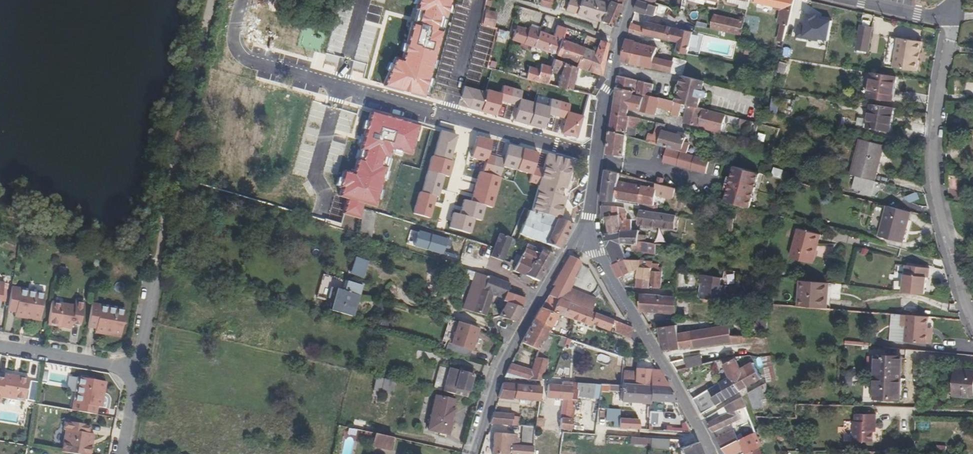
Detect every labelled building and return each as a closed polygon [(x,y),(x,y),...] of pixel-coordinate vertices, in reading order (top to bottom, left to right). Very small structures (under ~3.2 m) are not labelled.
[(415,20),(403,59),(397,57),(388,84),(425,95),(454,0),(421,0),(415,20)] [(597,0),(581,0),(581,1),(577,0),(569,0),(566,11),(577,14),(601,21),(603,13),(608,3),(607,3),(597,0)] [(607,3),(608,3),(603,13),(601,21),(613,24),(622,4),(623,0),(608,0),(607,3)] [(658,7),(638,0),(634,11),(645,15),(648,14),(655,16),(658,7)] [(741,0),(739,5),(739,8),(747,10),(750,0),(740,0),(741,0)] [(754,3),(781,9),(778,23),(781,23),(778,41),(783,42),(787,25),(789,25),(792,10),(794,0),(754,0),(754,3)] [(792,10),(800,12),(802,0),(794,0),(792,10)] [(497,12),(485,10),(482,25),(494,28),(497,12)] [(741,36),(745,22),(715,14),(711,29),(741,36)] [(827,41),(830,18),(807,16),(805,26),(798,25),(797,37),(827,41)] [(646,29),(645,35),(679,43),(679,39),(680,33),(681,30),(647,22),(646,29)] [(646,29),(631,23),(629,32),(644,36),(645,35),(646,29)] [(565,28),(557,25),(554,36),(539,30),(534,47),(537,48),(548,52),(556,54),(561,39),(565,28)] [(534,47),(539,30),(529,27),(529,29),(516,26),(512,40),(527,45),(531,46),(534,47)] [(872,28),(861,26),(857,47),(857,49),(867,51),(872,28)] [(923,42),(899,38),(894,67),(917,72),(923,42)] [(578,62),(583,47),(561,39),(556,54),(578,62)] [(601,76),(609,43),(600,40),(595,51),(583,47),(578,62),(576,67),(588,71),(601,76)] [(627,40),(622,61),(640,66),(642,57),(633,55),(636,42),(627,40)] [(682,41),(679,53),(688,55),(690,43),(682,41)] [(657,47),(636,42),(633,55),(642,57),(640,66),(682,76),(686,61),(674,58),(673,62),(655,57),(657,47)] [(547,57),(548,52),(537,48),(536,53),(547,57)] [(571,89),(576,67),(554,59),(552,67),(551,72),(560,75),(557,86),(571,89)] [(788,64),(780,62),(777,72),(785,74),(788,64)] [(551,72),(552,67),(541,64),(540,69),(529,66),(529,68),(527,72),(526,79),(538,82),(538,81),(538,79),(549,82),(551,72)] [(896,77),(872,73),(868,96),(892,100),(896,77)] [(618,75),(617,87),(652,96),(654,84),(618,75)] [(705,82),(683,76),(680,85),(678,84),(676,93),(678,94),(676,102),(682,104),(684,104),(698,108),(701,98),(702,98),(704,98),(706,98),(707,96),(707,94),(707,93),(706,92),(704,91),(702,91),(705,82)] [(486,91),(464,85),(459,104),(481,110),(486,91)] [(524,90),(504,85),(500,104),(519,109),(522,98),(524,90)] [(678,117),(682,104),(676,102),(652,96),(617,87),(614,105),(629,109),(656,115),(658,108),(672,112),(671,115),(678,117)] [(503,93),(488,89),(482,111),(497,115),(500,104),(503,93)] [(572,102),(551,97),(546,117),(567,122),(570,111),(570,112),(572,102)] [(535,102),(522,98),(515,120),(529,124),(535,102)] [(551,106),(536,102),(530,125),(545,129),(551,106)] [(684,104),(682,112),(686,113),(684,123),(690,124),(699,127),(701,117),(717,121),(719,113),(698,108),(684,104)] [(893,108),(871,104),(867,129),(889,132),(893,108)] [(629,109),(614,105),(613,112),(627,116),(629,109)] [(584,116),(570,111),(563,134),(578,138),(584,116)] [(424,127),(372,112),(361,147),(371,150),(367,164),(361,162),(357,174),(346,171),(342,185),(346,186),(344,194),(350,196),(345,214),(360,219),(366,201),(375,204),(386,169),(380,167),(384,154),(391,156),(393,151),(392,155),(404,159),(406,155),(415,158),(424,127)] [(613,112),(610,131),(627,136),(635,138),(637,129),(639,129),(641,118),(627,116),(613,112)] [(725,115),(719,113),(717,121),(701,117),(699,127),(720,133),(725,115)] [(751,131),(753,122),(741,119),(739,127),(751,131)] [(651,121),(647,141),(682,151),(684,143),(686,137),(677,135),(662,131),(660,130),(661,126),(664,127),(665,125),(657,123),(651,121)] [(458,136),(439,131),(432,156),(451,161),(458,136)] [(627,136),(610,131),(607,154),(624,156),(627,136)] [(493,141),(477,136),(471,159),(487,163),(490,151),(493,141)] [(884,145),(860,139),(850,175),(856,177),(875,182),(884,145)] [(523,148),(508,144),(505,156),(502,168),(516,172),(523,148)] [(682,151),(667,147),(663,161),(706,173),(710,159),(687,153),(682,151)] [(538,152),(523,148),(516,172),(531,176),(534,167),(538,152)] [(505,156),(490,151),(487,163),(484,172),(500,176),(502,168),(505,156)] [(561,215),(574,160),(546,153),(543,169),(533,209),(561,215)] [(432,156),(431,156),(427,171),(444,176),(448,177),(453,162),(451,161),(432,156)] [(749,208),(758,173),(734,166),(731,177),(728,190),(725,201),(749,208)] [(543,169),(534,167),(531,176),(530,182),(538,185),(543,169)] [(620,174),(605,170),(601,201),(617,202),(617,199),(619,182),(620,174)] [(444,176),(427,171),(421,192),(436,196),(438,197),(444,176)] [(484,172),(479,171),(471,201),(486,204),(493,207),(501,177),(500,176),(484,172)] [(875,182),(856,177),(852,189),(861,191),(860,194),(871,196),(875,182)] [(655,188),(619,182),(617,199),(641,203),(641,204),(640,210),(653,212),(655,196),(672,200),(675,189),(662,185),(657,184),(656,183),(655,188)] [(421,192),(419,191),(413,213),(430,218),(436,196),(421,192)] [(471,201),(464,199),(460,214),(475,218),(481,220),(486,204),(471,201)] [(619,214),(618,207),(601,206),(601,218),(603,218),(607,217),(608,230),(604,230),(604,234),(621,230),(619,214)] [(911,212),(886,206),(878,236),(903,243),(911,212)] [(370,239),(376,213),(363,210),(358,236),(370,239)] [(653,212),(640,210),(638,224),(640,224),(675,229),(676,216),(653,212)] [(528,211),(519,234),(545,244),(559,249),(572,224),(556,219),(528,211)] [(460,214),(453,212),(449,228),(471,234),(475,218),(460,214)] [(624,213),(619,214),(621,230),(621,231),(632,230),(631,220),(627,220),(626,213),(624,213)] [(820,235),(798,229),(790,258),(812,264),(820,235)] [(621,230),(604,234),(607,247),(614,264),(626,259),(620,244),(622,243),(621,231),(621,230)] [(632,230),(621,231),(622,243),(631,244),(638,245),(638,241),(639,235),(639,230),(638,230),(632,230)] [(446,240),(419,231),(414,247),(441,256),(446,240)] [(510,244),(512,239),(500,234),(494,249),(490,257),(503,262),(503,261),(510,244)] [(638,245),(631,244),(630,251),(654,254),(656,244),(645,243),(638,241),(638,245)] [(515,266),(513,271),(522,274),(525,276),(531,279),(538,282),(554,255),(546,252),(541,250),(539,254),(531,251),(533,247),(527,245),(521,257),(515,266)] [(554,286),(549,296),(557,300),(558,298),(565,301),(570,289),(575,279),(573,278),(576,272),(581,260),(581,254),(572,251),(562,268),(552,285),(554,286)] [(515,266),(521,257),(516,255),(513,261),(511,260),(509,264),(515,266)] [(369,261),(355,257),(349,274),(364,279),(369,261)] [(614,264),(613,265),(619,278),(622,277),(640,269),(637,288),(650,289),(650,288),(652,263),(653,261),(626,259),(614,264)] [(502,266),(488,261),(484,274),(489,276),(498,279),(502,266)] [(652,263),(650,288),(661,289),(662,272),(663,268),(659,268),(652,263)] [(901,291),(905,265),(897,264),(893,290),(901,291)] [(905,265),(902,291),(924,294),(927,268),(905,265)] [(465,269),(456,266),(454,275),(462,278),(465,269)] [(464,270),(463,278),(472,279),(473,272),(464,270)] [(488,277),(475,273),(469,290),(480,293),(473,313),(485,316),(492,295),(503,299),(506,292),(510,284),(498,279),(489,276),(488,277)] [(317,298),(328,301),(331,288),(344,291),(361,296),(364,286),(350,282),(324,274),(317,298)] [(525,276),(522,274),(520,278),(530,282),(531,279),(525,276)] [(721,278),(702,275),(700,283),(704,284),(701,298),(703,299),(711,299),(722,300),(725,286),(720,285),(721,278)] [(826,283),(801,280),(799,306),(826,308),(827,296),(825,295),(826,283)] [(15,315),(41,319),(45,294),(19,290),(20,288),(12,286),(7,312),(16,313),(15,315)] [(344,291),(331,288),(328,301),(326,308),(355,317),(361,296),(344,291)] [(585,295),(570,289),(565,301),(568,303),(580,308),(583,299),(585,295)] [(473,313),(480,293),(469,290),(462,309),(473,313)] [(525,299),(506,292),(503,299),(502,302),(520,307),(525,299)] [(673,296),(641,293),(640,311),(676,314),(677,296),(673,296)] [(541,308),(533,321),(551,329),(558,316),(552,313),(557,300),(549,296),(541,308)] [(565,301),(558,298),(557,300),(552,313),(558,316),(562,316),(568,303),(565,301)] [(75,305),(52,301),(48,322),(65,325),(64,328),(72,330),(73,324),(81,326),(85,301),(76,299),(75,305)] [(594,303),(583,299),(580,308),(591,312),(594,303)] [(722,300),(711,299),(710,303),(710,305),(718,306),(718,310),(727,311),(725,300),(722,300)] [(520,307),(502,302),(499,308),(502,309),(499,317),(505,319),(514,322),(516,322),(524,308),(520,307)] [(96,331),(121,335),(125,311),(100,306),(100,304),(92,303),(88,328),(96,329),(96,331)] [(562,316),(573,320),(590,326),(591,324),(608,331),(611,324),(612,320),(596,313),(595,313),(594,314),(591,312),(580,308),(568,303),(562,316)] [(599,305),(594,303),(591,312),(594,314),(595,313),(596,313),(599,305)] [(929,317),(902,315),(901,326),(906,326),(905,342),(927,343),(928,328),(929,317)] [(765,333),(767,321),(753,319),(752,331),(765,333)] [(633,328),(612,320),(611,324),(613,324),(612,327),(615,328),(614,331),(629,337),(633,328)] [(533,321),(521,343),(539,351),(548,333),(551,329),(533,321)] [(478,330),(458,323),(451,344),(448,343),(445,351),(469,358),(478,330)] [(677,325),(661,327),(664,349),(665,351),(676,350),(680,349),(695,347),(692,332),(678,334),(677,325)] [(692,332),(695,347),(732,343),(731,336),(730,326),(692,332)] [(560,337),(566,339),(569,333),(560,330),(557,336),(560,337)] [(566,339),(560,337),(558,345),(564,347),(566,339)] [(685,359),(688,368),(703,364),(701,355),(685,359)] [(772,355),(762,357),(767,383),(777,379),(772,355)] [(900,400),(902,357),(876,355),(874,399),(900,400)] [(548,359),(535,358),(531,370),(528,380),(540,381),(542,380),(548,359)] [(724,365),(730,377),(731,376),(740,390),(747,386),(761,379),(752,363),(741,369),(736,358),(724,365)] [(671,362),(676,371),(688,368),(685,359),(671,362)] [(528,380),(531,370),(511,364),(504,378),(528,380)] [(148,377),(149,368),(140,366),(139,375),(148,377)] [(449,369),(443,392),(466,398),(473,375),(471,375),(459,371),(449,369)] [(621,386),(650,388),(650,370),(635,369),(635,372),(623,371),(621,386)] [(956,369),(953,396),(972,398),(972,370),(956,369)] [(669,389),(659,371),(650,370),(650,388),(669,389)] [(25,402),(29,381),(13,378),(13,374),(5,373),(4,378),(0,377),(0,403),(1,403),(2,398),(25,402)] [(730,377),(720,382),(693,399),(702,414),(740,392),(740,390),(731,376),(730,377)] [(99,406),(104,381),(79,377),(75,402),(72,402),(71,410),(96,414),(98,406),(99,406)] [(393,395),(396,382),(376,377),(373,390),(393,395)] [(576,396),(578,383),(562,382),(562,386),(548,385),(547,398),(563,400),(567,400),(565,416),(565,419),(561,418),(559,429),(571,430),(576,396)] [(542,387),(503,383),(498,398),(513,399),(539,402),(542,387)] [(593,399),(595,384),(578,383),(576,396),(593,399)] [(649,401),(650,388),(621,386),(608,385),(608,393),(621,394),(620,402),(649,404),(649,401)] [(765,397),(762,386),(749,393),(754,410),(763,407),(761,398),(765,397)] [(650,388),(649,401),(676,403),(669,389),(650,388)] [(456,401),(435,396),(428,430),(448,435),(456,401)] [(746,407),(741,397),(725,406),(718,410),(721,416),(707,423),(713,432),(741,419),(739,415),(736,411),(741,409),(746,407)] [(620,410),(607,409),(606,420),(614,421),(614,429),(640,430),(639,420),(619,419),(620,410)] [(514,414),(493,412),(489,424),(519,426),(520,417),(513,416),(514,414)] [(658,423),(659,412),(649,412),(648,422),(658,423)] [(876,432),(876,414),(855,414),(855,421),(854,421),(853,441),(873,442),(873,432),(876,432)] [(544,419),(536,418),(535,427),(535,428),(543,429),(544,419)] [(352,429),(375,434),(377,427),(366,424),(367,422),(354,419),(352,429)] [(76,453),(90,453),(92,445),(86,444),(88,433),(89,425),(64,420),(62,429),(64,429),(61,451),(76,453)] [(690,429),(686,422),(681,424),(681,427),(676,427),(676,433),(686,433),(689,433),(690,432),(690,430),(690,429)] [(663,432),(676,433),(676,427),(676,425),(663,424),(663,432)] [(535,428),(535,427),(525,427),(523,435),(534,436),(535,428)] [(717,438),(723,448),(739,440),(733,430),(717,438)] [(726,453),(736,453),(743,450),(745,453),(752,453),(760,448),(763,446),(756,432),(739,440),(723,448),(726,453)] [(494,433),(492,453),(532,453),(533,447),(517,445),(515,445),(515,440),(516,435),(494,433)] [(393,438),(375,434),(372,446),(390,451),(393,438)] [(651,446),(651,439),(630,437),(629,444),(649,446),(651,446)] [(697,443),(681,449),(683,453),(702,453),(697,443)]
